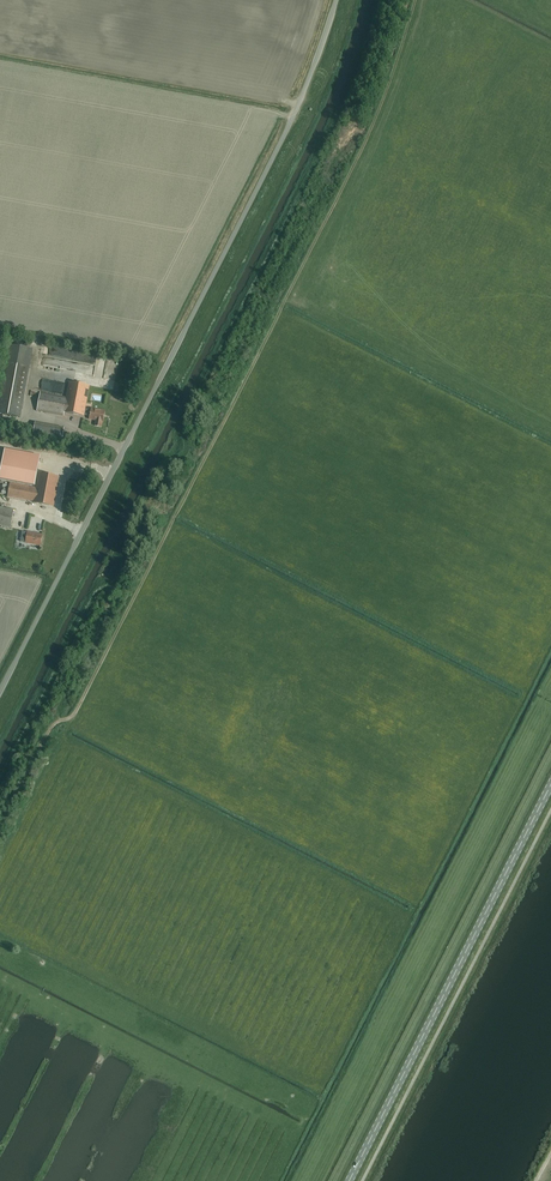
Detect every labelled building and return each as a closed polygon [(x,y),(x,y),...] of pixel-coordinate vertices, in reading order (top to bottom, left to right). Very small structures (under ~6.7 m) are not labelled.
[(18,342),(9,341),(8,359),(17,360),(18,342)] [(0,394),(0,414),(20,417),(29,368),(6,363),(0,394)] [(69,382),(67,397),(41,392),(37,411),(63,416),(64,412),(84,416),(84,414),(85,411),(90,386),(69,382)] [(91,412),(85,411),(84,414),(90,415),(89,419),(97,421),(96,426),(102,427),(103,422),(105,411),(91,408),(91,412)] [(65,429),(35,423),(34,432),(63,438),(65,429)] [(0,475),(0,479),(35,486),(39,462),(4,455),(0,475)] [(54,506),(59,477),(39,473),(37,488),(11,483),(8,497),(34,501),(34,502),(54,506)] [(14,510),(0,507),(0,525),(10,527),(14,510)] [(40,545),(42,535),(28,532),(26,543),(40,545)]
